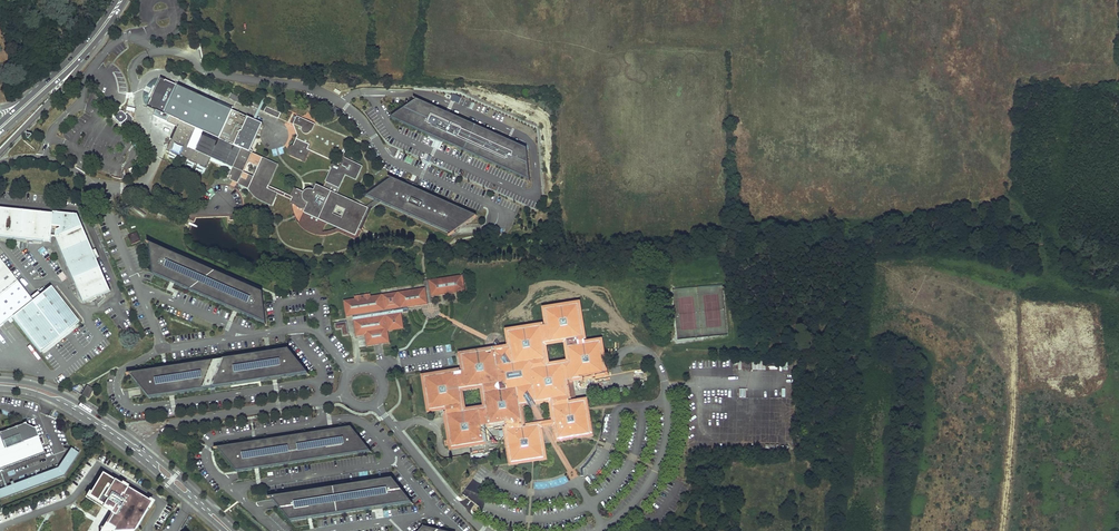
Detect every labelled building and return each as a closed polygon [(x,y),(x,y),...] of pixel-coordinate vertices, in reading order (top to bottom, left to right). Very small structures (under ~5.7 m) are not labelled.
[(220,139),(233,110),(161,78),(148,107),(181,121),(220,139)] [(453,94),(450,100),(459,104),(461,98),(453,94)] [(238,96),(236,101),(249,106),(251,102),(238,96)] [(417,98),(392,116),(532,183),(528,149),(417,98)] [(233,110),(220,139),(253,153),(253,151),(252,150),(263,124),(233,110)] [(133,125),(133,113),(118,112),(117,124),(133,125)] [(220,139),(181,121),(178,128),(186,132),(181,143),(173,140),(168,151),(207,168),(210,161),(233,171),(229,172),(227,177),(230,178),(233,177),(240,180),(239,184),(249,189),(249,190),(254,196),(258,199),(273,206),(278,193),(292,199),(291,203),(292,203),(297,205),(299,208),(301,209),(305,209),(306,209),(301,221),(303,223),(307,227),(312,229),(316,231),(323,232),(327,222),(339,228),(356,235),(360,226),(368,208),(367,208),(337,195),(346,175),(356,179),(362,166),(345,159),(353,141),(305,121),(294,115),(291,123),(292,124),(298,135),(297,138),(294,146),(295,147),(295,148),(294,148),(293,148),(292,147),(290,148),(289,149),(288,152),(289,154),(290,155),(305,162),(310,151),(336,163),(335,165),(333,164),(332,165),(331,166),(331,167),(331,168),(332,169),(324,189),(317,186),(315,190),(314,191),(313,190),(312,190),(310,190),(308,190),(306,192),(305,193),(294,188),(291,196),(269,186),(278,165),(253,153),(220,139)] [(178,128),(173,140),(181,143),(186,132),(178,128)] [(456,230),(478,216),(393,179),(367,195),(376,199),(381,201),(452,232),(456,230)] [(381,201),(376,199),(367,208),(368,208),(371,210),(381,201)] [(371,210),(368,208),(360,226),(363,227),(371,210)] [(51,242),(53,225),(61,226),(63,227),(65,233),(56,237),(84,302),(110,291),(78,215),(54,213),(53,214),(0,209),(0,237),(51,242)] [(363,227),(360,226),(356,235),(339,228),(327,232),(323,232),(316,231),(312,229),(307,227),(303,223),(301,221),(300,224),(306,230),(317,234),(328,235),(339,231),(358,239),(363,227)] [(63,227),(61,226),(61,229),(57,230),(56,237),(65,233),(63,227)] [(137,232),(128,236),(132,244),(141,241),(137,232)] [(151,243),(155,273),(229,306),(229,304),(240,309),(240,310),(267,322),(264,292),(151,243)] [(12,317),(40,353),(78,322),(50,286),(32,301),(0,261),(0,326),(12,317)] [(463,274),(428,280),(431,296),(441,295),(441,292),(444,291),(445,294),(454,293),(454,290),(458,289),(458,292),(466,291),(463,274)] [(344,300),(346,317),(353,316),(356,336),(365,335),(367,346),(390,342),(388,331),(388,329),(402,327),(400,313),(402,313),(408,312),(408,308),(428,304),(426,288),(371,296),(371,294),(355,297),(355,299),(344,300)] [(424,377),(430,411),(446,408),(452,448),(485,442),(482,427),(505,423),(511,463),(544,458),(540,428),(539,424),(524,426),(520,404),(528,403),(528,404),(533,401),(535,400),(535,402),(551,400),(554,419),(555,425),(557,439),(591,434),(585,401),(576,402),(570,403),(566,381),(572,380),(606,374),(601,341),(585,344),(579,304),(545,309),(547,326),(508,331),(510,348),(503,350),(497,351),(496,351),(495,350),(461,355),(464,371),(424,377)] [(388,329),(388,331),(405,329),(402,313),(400,313),(402,327),(388,329)] [(335,323),(336,330),(342,329),(343,336),(349,335),(347,321),(335,323)] [(496,342),(494,345),(497,351),(503,350),(498,340),(496,342)] [(131,373),(150,397),(172,393),(178,392),(178,391),(189,389),(190,391),(205,388),(217,386),(275,378),(308,373),(289,349),(228,358),(216,360),(131,373)] [(572,380),(566,381),(570,403),(576,402),(572,380)] [(87,384),(82,394),(89,398),(94,388),(87,384)] [(539,422),(539,424),(540,428),(555,425),(554,419),(539,422)] [(0,433),(0,468),(43,452),(41,445),(45,443),(42,436),(38,438),(35,429),(26,424),(0,433)] [(247,442),(218,447),(237,471),(372,452),(351,427),(259,441),(259,443),(248,444),(247,442)] [(61,469),(63,476),(78,453),(71,448),(58,468),(61,469)] [(45,475),(11,487),(13,494),(63,476),(61,469),(58,470),(45,475)] [(88,497),(103,506),(103,507),(107,510),(108,509),(110,510),(112,511),(110,514),(111,515),(113,516),(107,525),(108,526),(114,530),(113,530),(134,530),(151,503),(102,474),(88,497)] [(394,480),(273,497),(278,502),(292,520),(413,504),(394,480)] [(0,491),(0,499),(13,494),(11,487),(0,491)] [(101,530),(110,530),(106,529),(108,526),(107,525),(113,516),(111,515),(101,530)]
